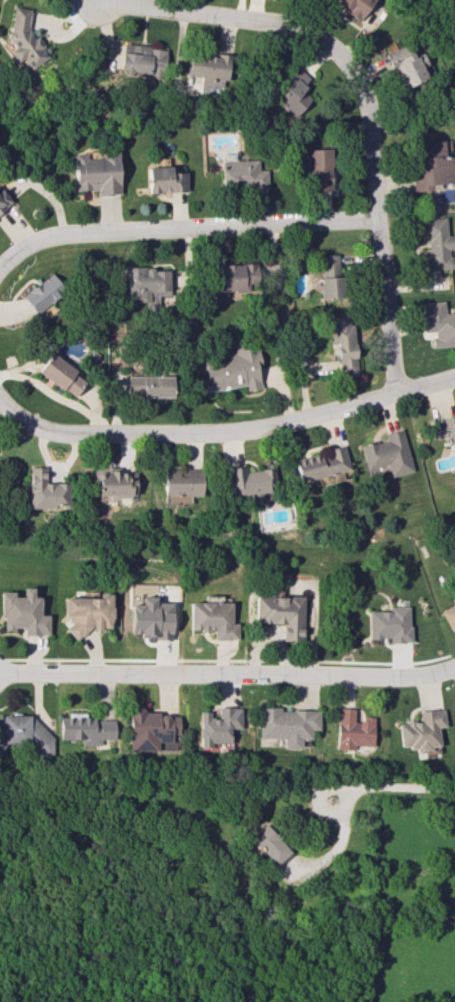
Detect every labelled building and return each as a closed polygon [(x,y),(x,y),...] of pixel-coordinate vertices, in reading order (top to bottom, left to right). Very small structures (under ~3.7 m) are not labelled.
[(373,0),(328,0),(359,20),(373,0)] [(27,33),(30,9),(13,7),(8,39),(8,40),(7,46),(13,59),(25,61),(29,69),(48,59),(36,35),(27,33)] [(119,71),(162,76),(165,49),(122,44),(119,71)] [(427,78),(414,51),(405,55),(401,46),(386,53),(404,89),(427,78)] [(227,86),(229,55),(188,53),(187,76),(200,76),(200,84),(227,86)] [(294,117),(311,98),(301,89),(310,79),(297,67),(271,96),(294,117)] [(454,156),(445,157),(444,140),(420,142),(422,168),(412,168),(414,192),(431,191),(430,184),(454,183),(454,163),(454,156)] [(331,148),(308,149),(308,158),(301,158),(301,171),(309,170),(310,191),(332,191),(331,148)] [(118,152),(101,152),(101,158),(85,158),(85,153),(72,154),(73,191),(96,190),(97,195),(119,194),(118,152)] [(258,159),(235,160),(234,154),(220,154),(221,187),(268,186),(267,169),(258,170),(258,159)] [(185,172),(170,172),(170,166),(146,167),(147,193),(186,191),(185,172)] [(2,190),(0,191),(0,212),(12,204),(2,190)] [(423,242),(428,241),(429,253),(421,254),(423,270),(453,268),(452,250),(454,249),(454,238),(454,235),(447,235),(446,217),(422,219),(423,242)] [(321,299),(341,298),(340,254),(320,255),(321,299)] [(213,264),(214,292),(257,290),(256,263),(213,264)] [(126,269),(127,305),(157,304),(157,294),(169,294),(169,268),(126,269)] [(22,297),(37,314),(64,290),(49,273),(22,297)] [(445,313),(444,301),(423,302),(424,332),(432,332),(433,347),(454,345),(454,313),(445,313)] [(331,315),(332,341),(336,341),(338,374),(356,374),(354,323),(349,323),(349,314),(331,315)] [(260,389),(257,369),(261,369),(256,337),(232,341),(234,353),(201,358),(206,391),(243,386),(244,391),(260,389)] [(75,370),(51,352),(36,371),(72,398),(84,382),(73,373),(75,370)] [(172,397),(172,376),(127,375),(126,396),(172,397)] [(454,444),(454,415),(432,420),(436,439),(446,436),(448,445),(454,444)] [(413,471),(402,429),(385,433),(387,439),(359,446),(366,471),(387,465),(390,477),(413,471)] [(299,483),(350,469),(343,446),(293,461),(299,483)] [(247,471),(246,466),(228,468),(231,497),(257,494),(258,500),(277,498),(274,468),(247,471)] [(29,467),(29,508),(69,508),(69,483),(45,483),(45,467),(29,467)] [(97,497),(134,498),(135,472),(107,471),(107,470),(98,469),(97,497)] [(163,469),(164,496),(202,495),(201,469),(182,469),(163,469)] [(2,592),(2,629),(24,629),(24,635),(49,635),(49,615),(41,615),(41,597),(34,597),(34,588),(24,588),(24,596),(15,596),(15,591),(2,592)] [(66,598),(65,619),(70,620),(70,631),(113,631),(113,594),(99,594),(99,598),(66,598)] [(450,631),(454,628),(454,594),(449,597),(453,604),(439,611),(450,631)] [(282,623),(282,640),(302,640),(303,596),(255,595),(255,622),(282,623)] [(131,604),(131,637),(172,638),(173,603),(156,602),(156,596),(141,596),(141,604),(131,604)] [(190,602),(190,630),(214,629),(214,640),(237,639),(237,623),(232,623),(231,601),(190,602)] [(409,642),(408,608),(367,609),(368,638),(388,637),(389,643),(409,642)] [(128,751),(177,750),(177,713),(143,714),(143,707),(128,707),(128,751)] [(197,711),(198,747),(217,747),(217,743),(228,743),(228,729),(239,728),(238,707),(217,707),(217,718),(209,719),(208,711),(197,711)] [(256,738),(281,738),(281,748),(299,748),(299,738),(308,738),(309,729),(317,729),(317,710),(278,710),(278,707),(257,707),(256,738)] [(333,749),(351,750),(351,745),(370,746),(371,719),(351,718),(352,708),(335,708),(333,749)] [(398,748),(413,747),(413,752),(428,751),(428,746),(437,746),(436,727),(442,727),(441,709),(416,710),(417,720),(396,722),(398,748)] [(59,739),(80,739),(80,745),(99,745),(99,739),(114,739),(114,719),(86,719),(86,713),(67,712),(67,717),(59,717),(59,739)] [(0,715),(0,750),(3,747),(27,747),(38,758),(45,758),(45,752),(51,745),(51,737),(30,715),(0,715)] [(273,865),(288,851),(263,823),(247,837),(273,865)]
